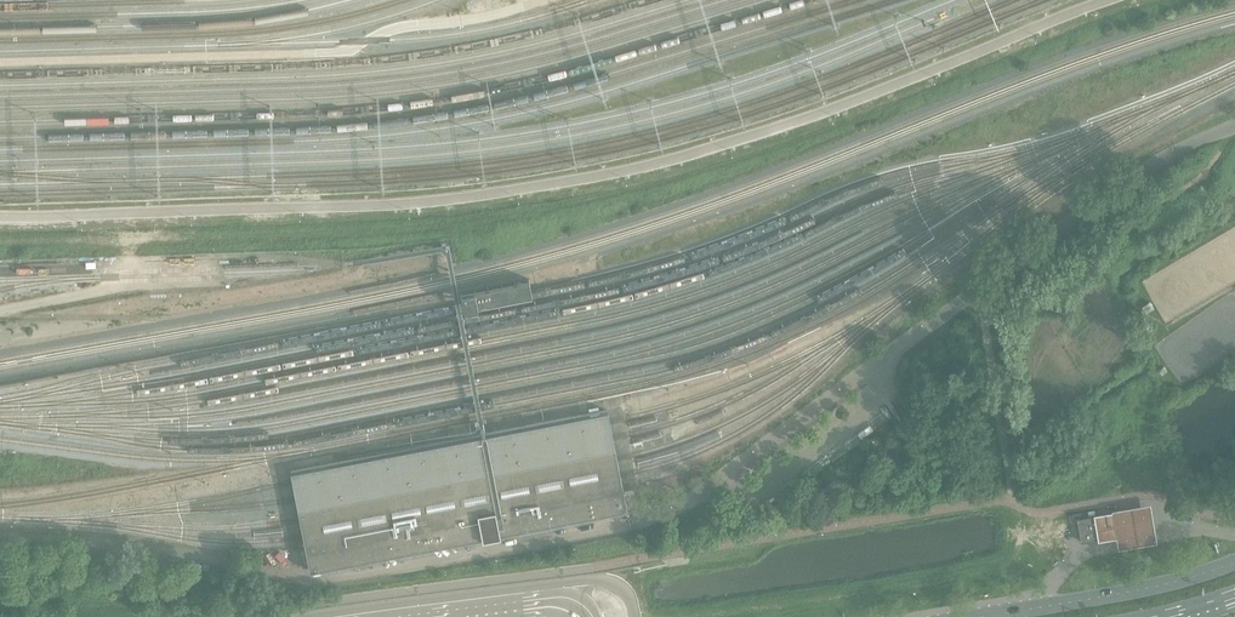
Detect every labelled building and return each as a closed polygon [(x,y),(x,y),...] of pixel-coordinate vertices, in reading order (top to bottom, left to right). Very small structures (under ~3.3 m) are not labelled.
[(500,534),(627,509),(621,479),(617,460),(613,439),(610,422),(608,410),(483,434),(291,472),(293,483),(296,500),(300,520),(303,537),(310,570),(483,537),(483,540),(492,538),(500,537),(500,534)] [(1153,503),(1094,513),(1094,516),(1098,539),(1098,541),(1118,538),(1119,540),(1120,548),(1159,541),(1158,533),(1153,503)] [(1097,515),(1078,518),(1082,542),(1101,539),(1097,515)]
